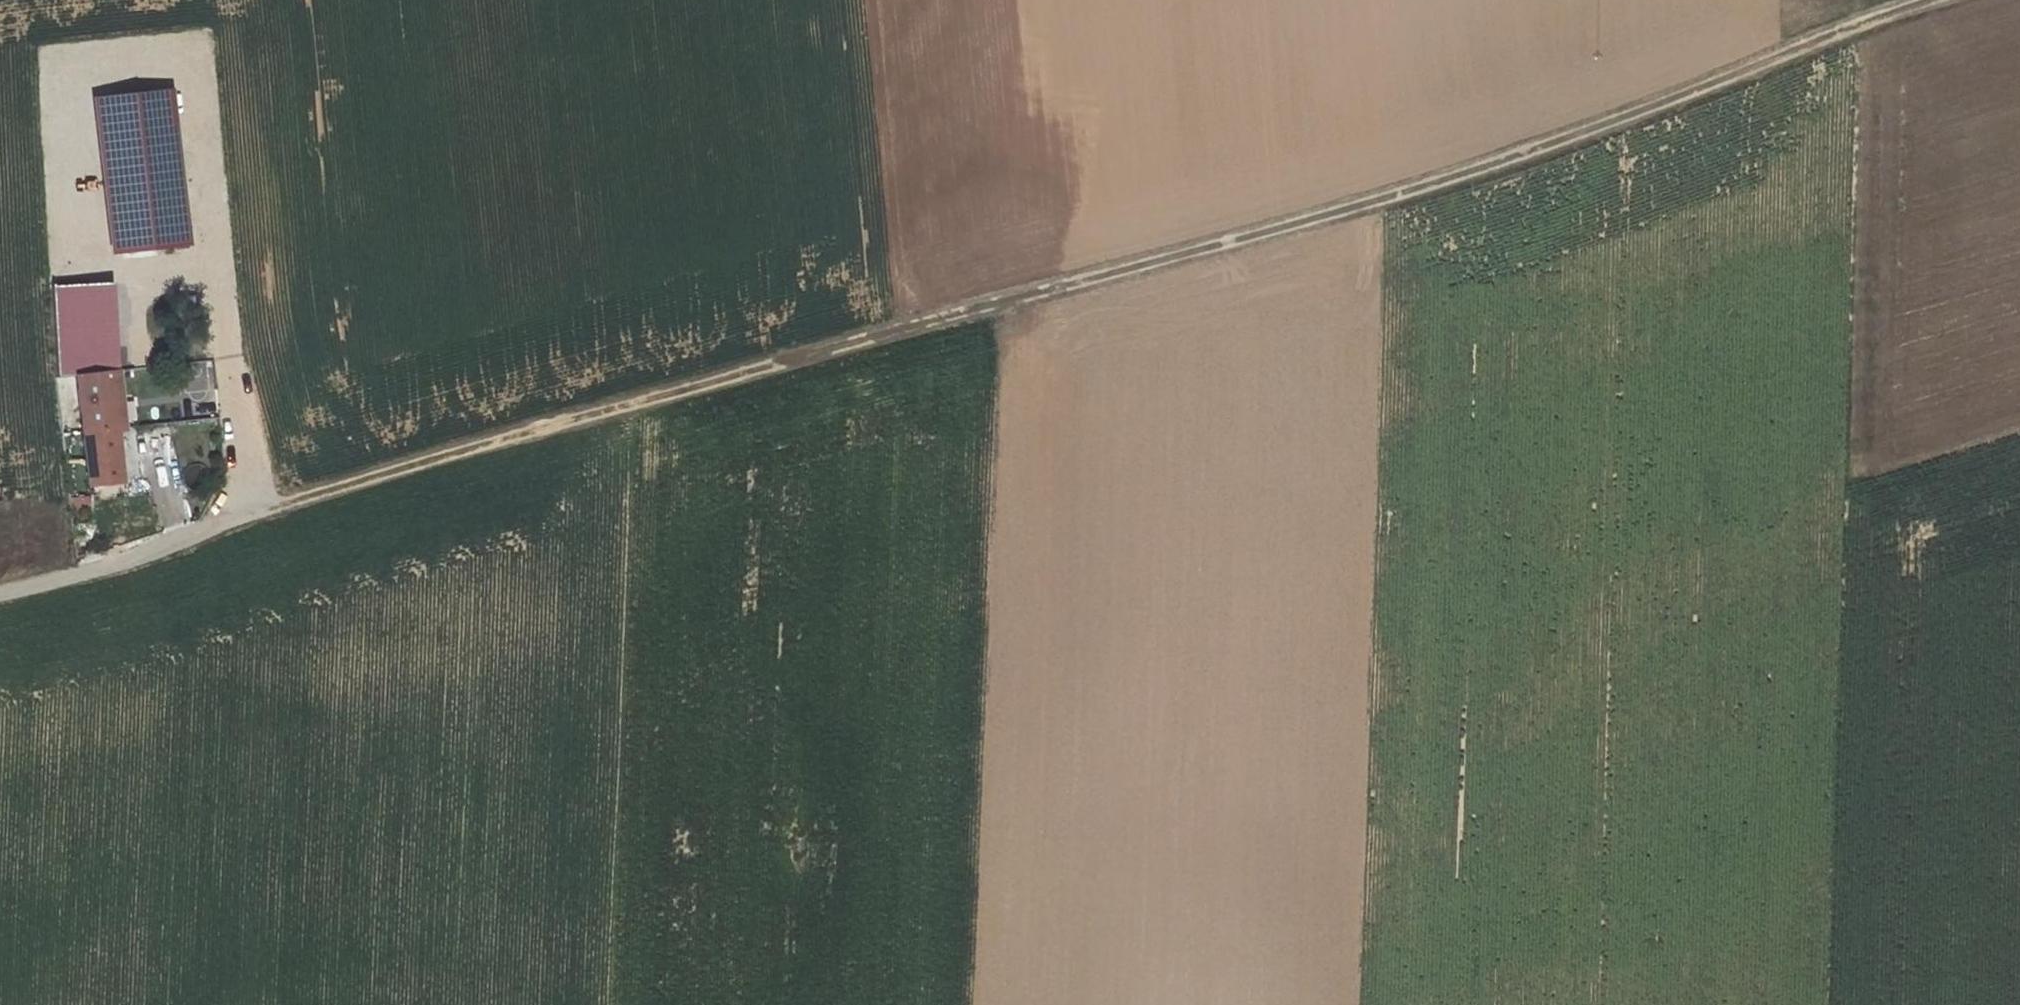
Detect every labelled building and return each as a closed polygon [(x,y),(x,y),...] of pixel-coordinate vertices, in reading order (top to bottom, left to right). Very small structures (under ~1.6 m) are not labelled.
[(106,95),(123,247),(187,241),(169,87),(106,95)] [(71,369),(103,366),(99,320),(68,323),(71,369)] [(75,376),(81,432),(120,427),(116,371),(75,376)] [(81,432),(87,486),(117,484),(113,431),(121,430),(120,427),(81,432)]
